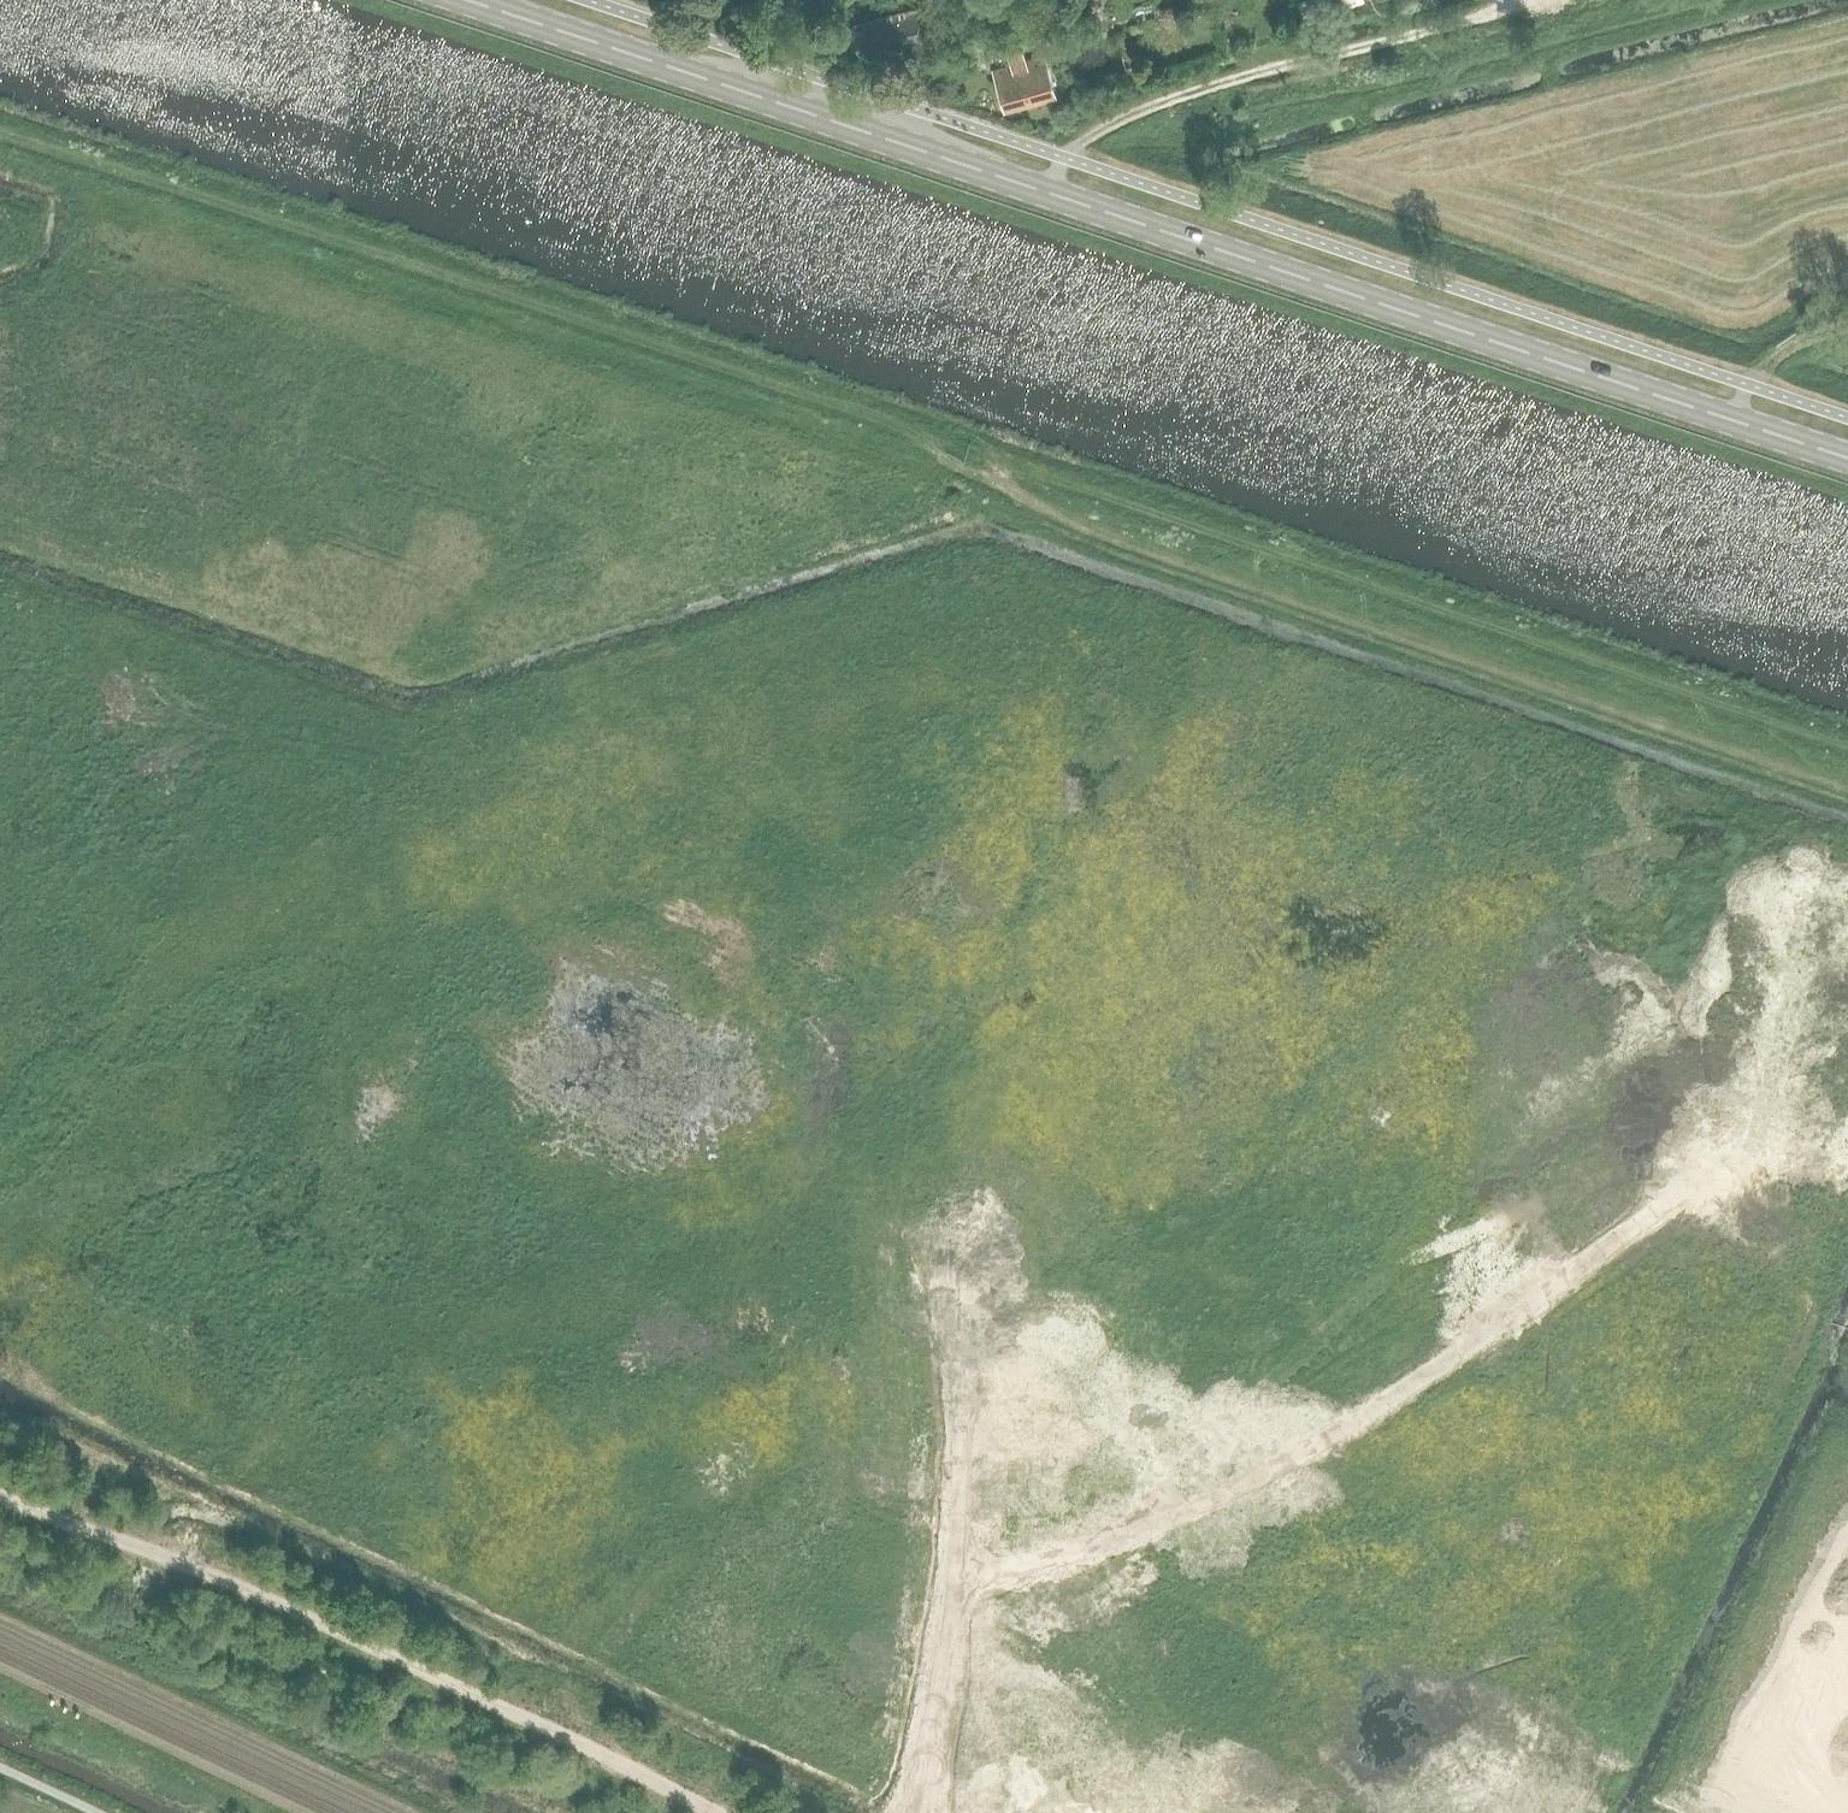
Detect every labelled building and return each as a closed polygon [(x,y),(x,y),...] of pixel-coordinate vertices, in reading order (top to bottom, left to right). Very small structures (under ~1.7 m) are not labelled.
[(853,26),(861,58),(871,55),(873,63),(932,47),(920,8),(853,26)] [(1044,56),(993,71),(1005,112),(1057,96),(1044,56)]
